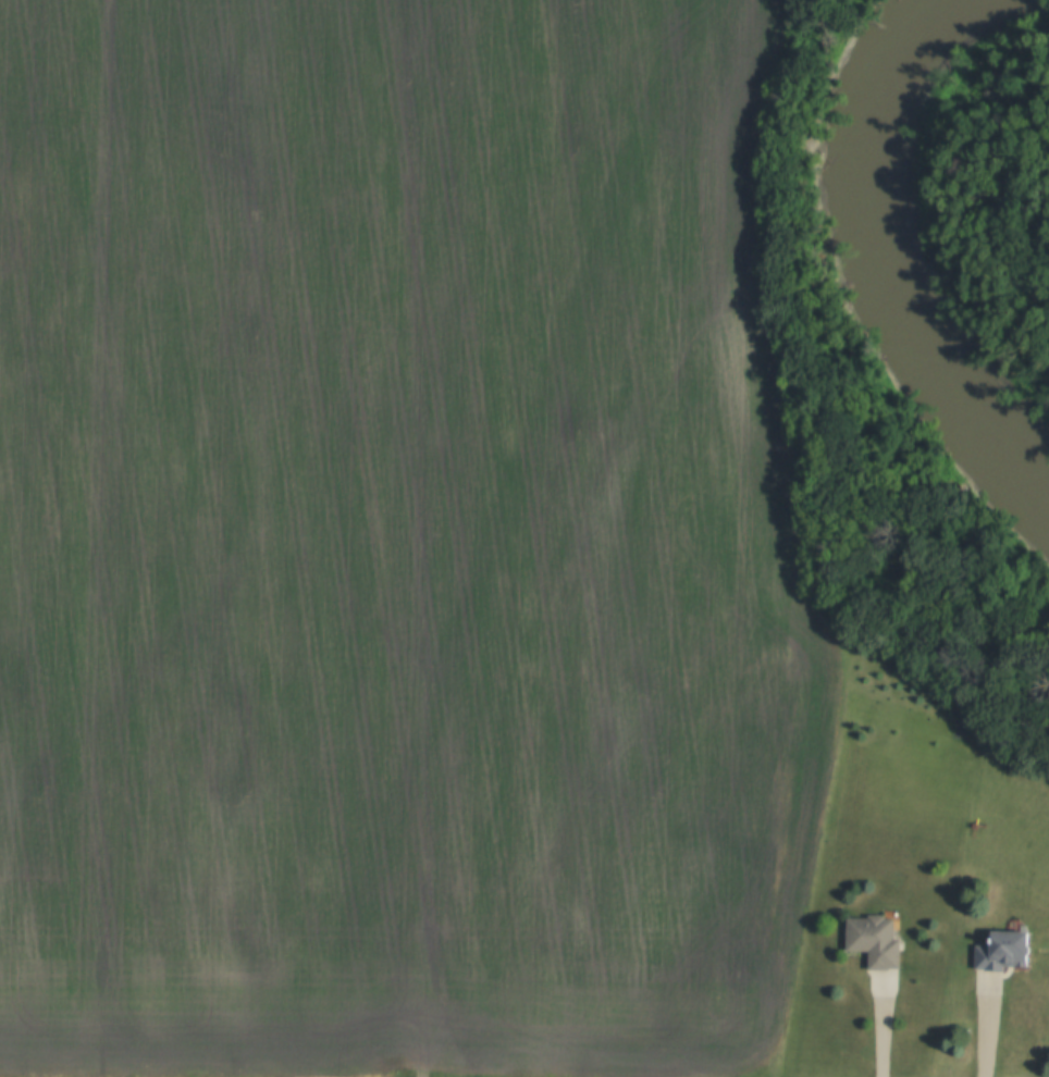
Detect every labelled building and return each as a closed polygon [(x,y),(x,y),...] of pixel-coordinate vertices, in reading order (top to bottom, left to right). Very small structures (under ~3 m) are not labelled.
[(899,969),(899,938),(893,938),(893,916),(846,915),(845,950),(868,951),(867,969),(899,969)] [(1026,966),(1027,931),(990,930),(989,946),(975,945),(974,969),(1004,970),(1004,966),(1026,966)]
